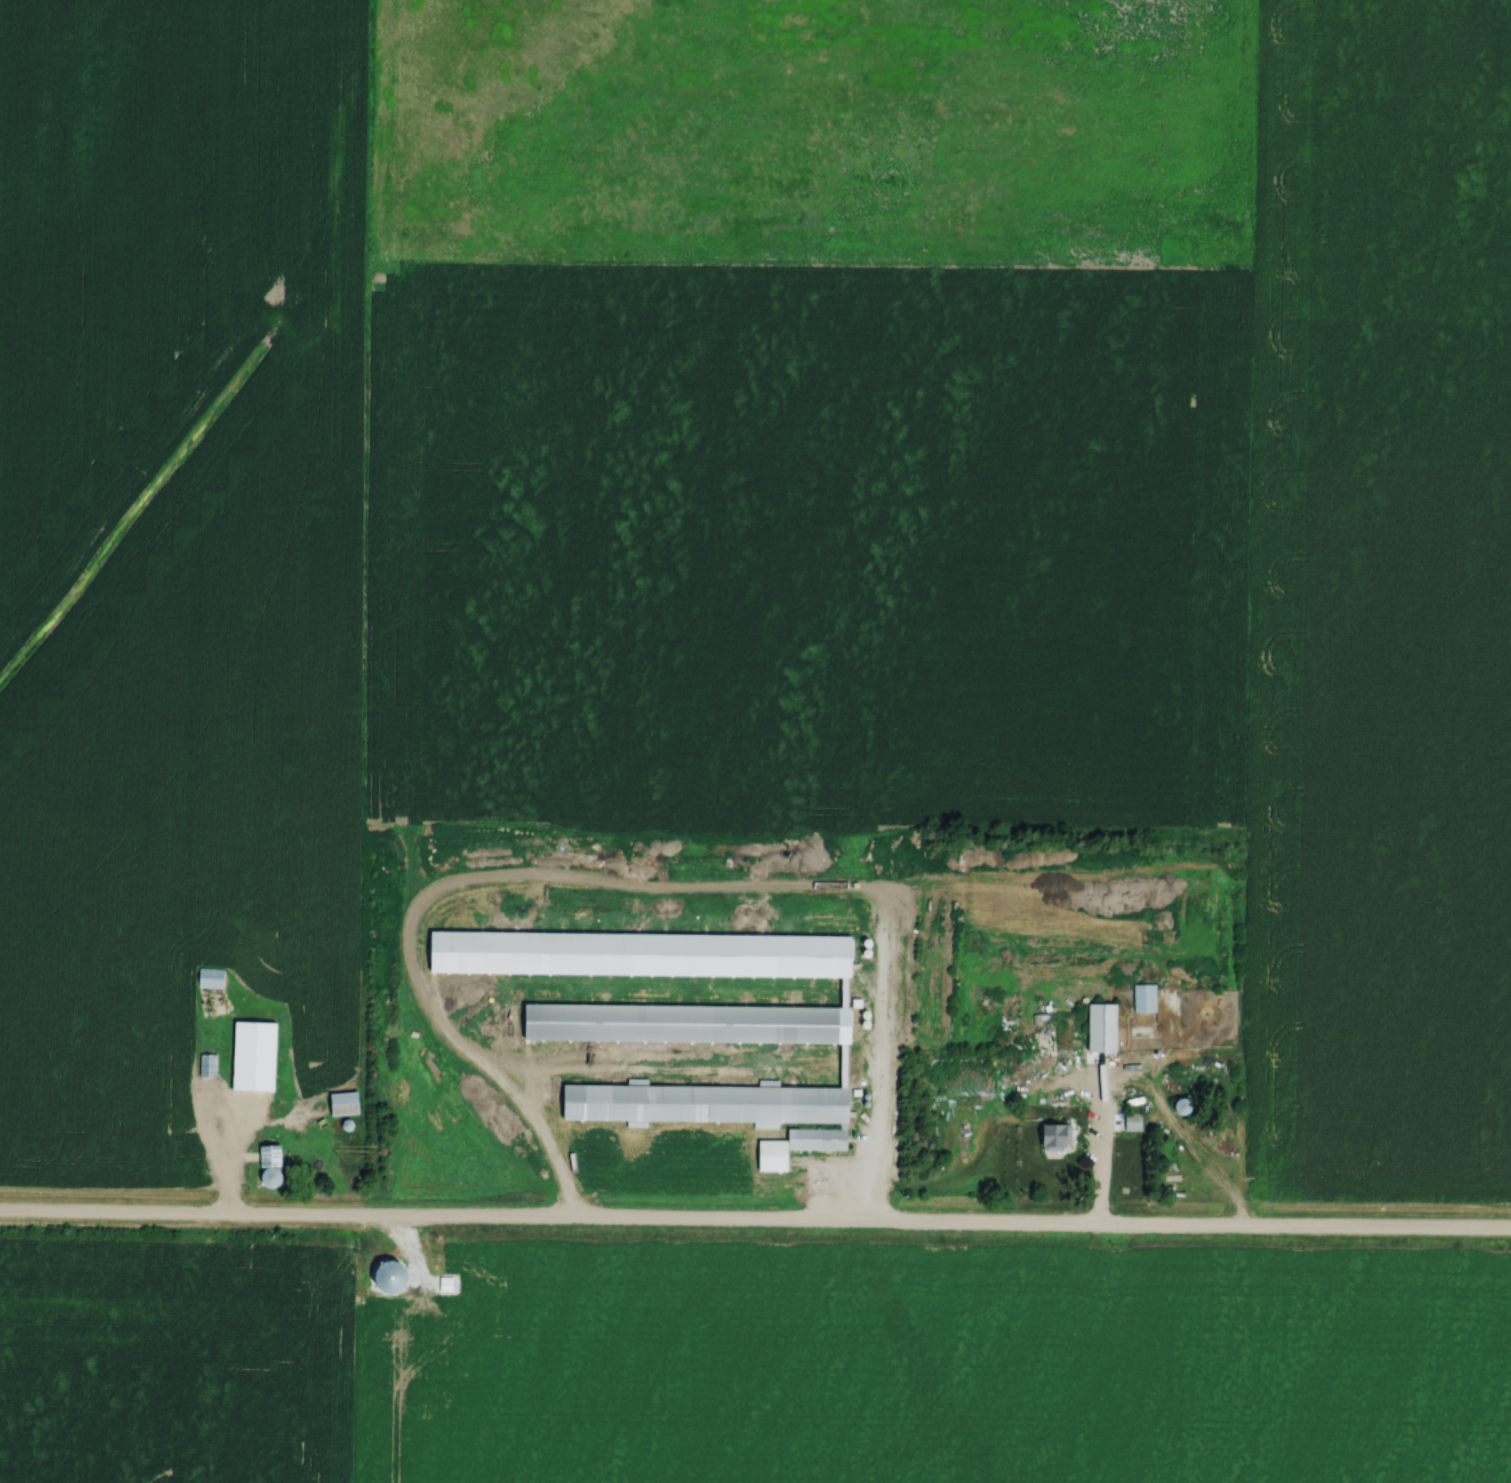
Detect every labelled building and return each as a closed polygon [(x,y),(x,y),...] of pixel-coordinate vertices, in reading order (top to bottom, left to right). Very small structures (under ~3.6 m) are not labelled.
[(853,936),(434,931),(433,972),(840,977),(839,1007),(523,1003),(523,1040),(840,1044),(839,1088),(563,1085),(563,1121),(628,1122),(628,1127),(648,1127),(648,1122),(755,1123),(755,1128),(779,1129),(779,1123),(850,1124),(851,1044),(852,1044),(853,936)] [(198,988),(225,988),(225,969),(198,969),(198,988)] [(1133,984),(1133,1012),(1155,1012),(1155,984),(1133,984)] [(1117,1052),(1117,1004),(1087,1004),(1087,1052),(1117,1052)] [(217,1078),(217,1054),(201,1054),(201,1078),(217,1078)] [(360,1117),(360,1093),(331,1093),(331,1117),(360,1117)] [(1174,1099),(1174,1114),(1191,1114),(1191,1099),(1174,1099)] [(1141,1114),(1125,1114),(1125,1131),(1141,1131),(1141,1114)] [(1072,1150),(1072,1124),(1042,1124),(1042,1150),(1072,1150)] [(849,1151),(849,1129),(786,1129),(786,1151),(849,1151)] [(260,1146),(260,1186),(281,1186),(281,1146),(260,1146)] [(403,1277),(389,1265),(376,1279),(389,1291),(403,1277)]
